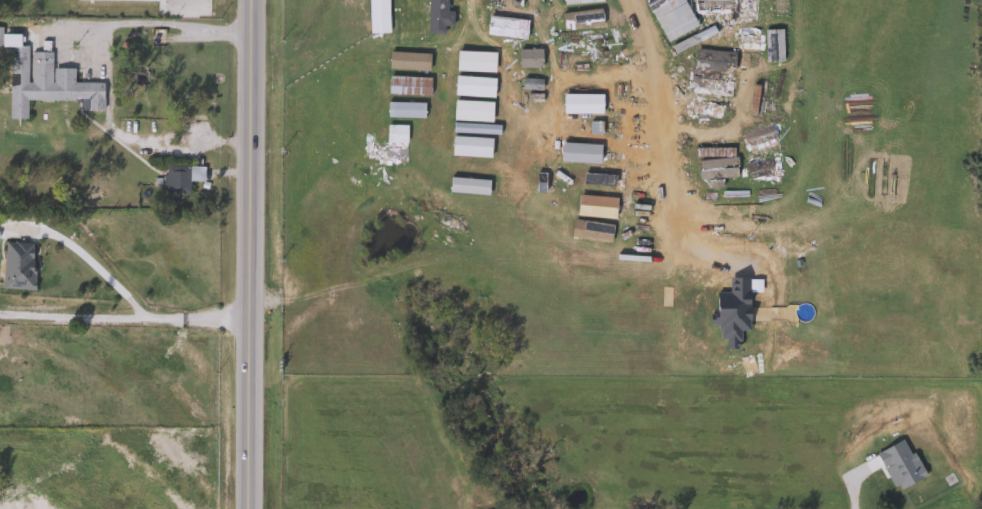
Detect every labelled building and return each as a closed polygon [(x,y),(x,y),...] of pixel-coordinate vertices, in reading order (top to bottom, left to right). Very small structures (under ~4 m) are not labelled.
[(367,33),(367,0),(387,0),(387,33),(367,33)] [(537,16),(500,16),(500,6),(537,6),(537,16)] [(7,47),(0,47),(0,33),(18,33),(18,45),(27,45),(27,51),(49,51),(49,67),(71,67),(71,82),(101,82),(101,110),(78,110),(78,100),(24,99),(24,118),(7,117),(7,47)] [(162,43),(162,83),(128,83),(128,70),(147,70),(147,43),(162,43)] [(732,71),(691,68),(693,49),(733,51),(732,71)] [(689,93),(691,74),(732,78),(730,97),(689,93)] [(392,79),(392,97),(370,97),(370,79),(392,79)] [(706,117),(710,99),(730,103),(726,122),(706,117)] [(371,121),(371,101),(411,101),(411,121),(371,121)] [(372,142),(372,125),(402,125),(402,142),(372,142)] [(401,147),(401,162),(370,162),(370,147),(401,147)] [(186,192),(161,192),(161,166),(201,166),(201,181),(186,181),(186,192)] [(2,241),(33,242),(32,289),(1,288),(2,241)]
